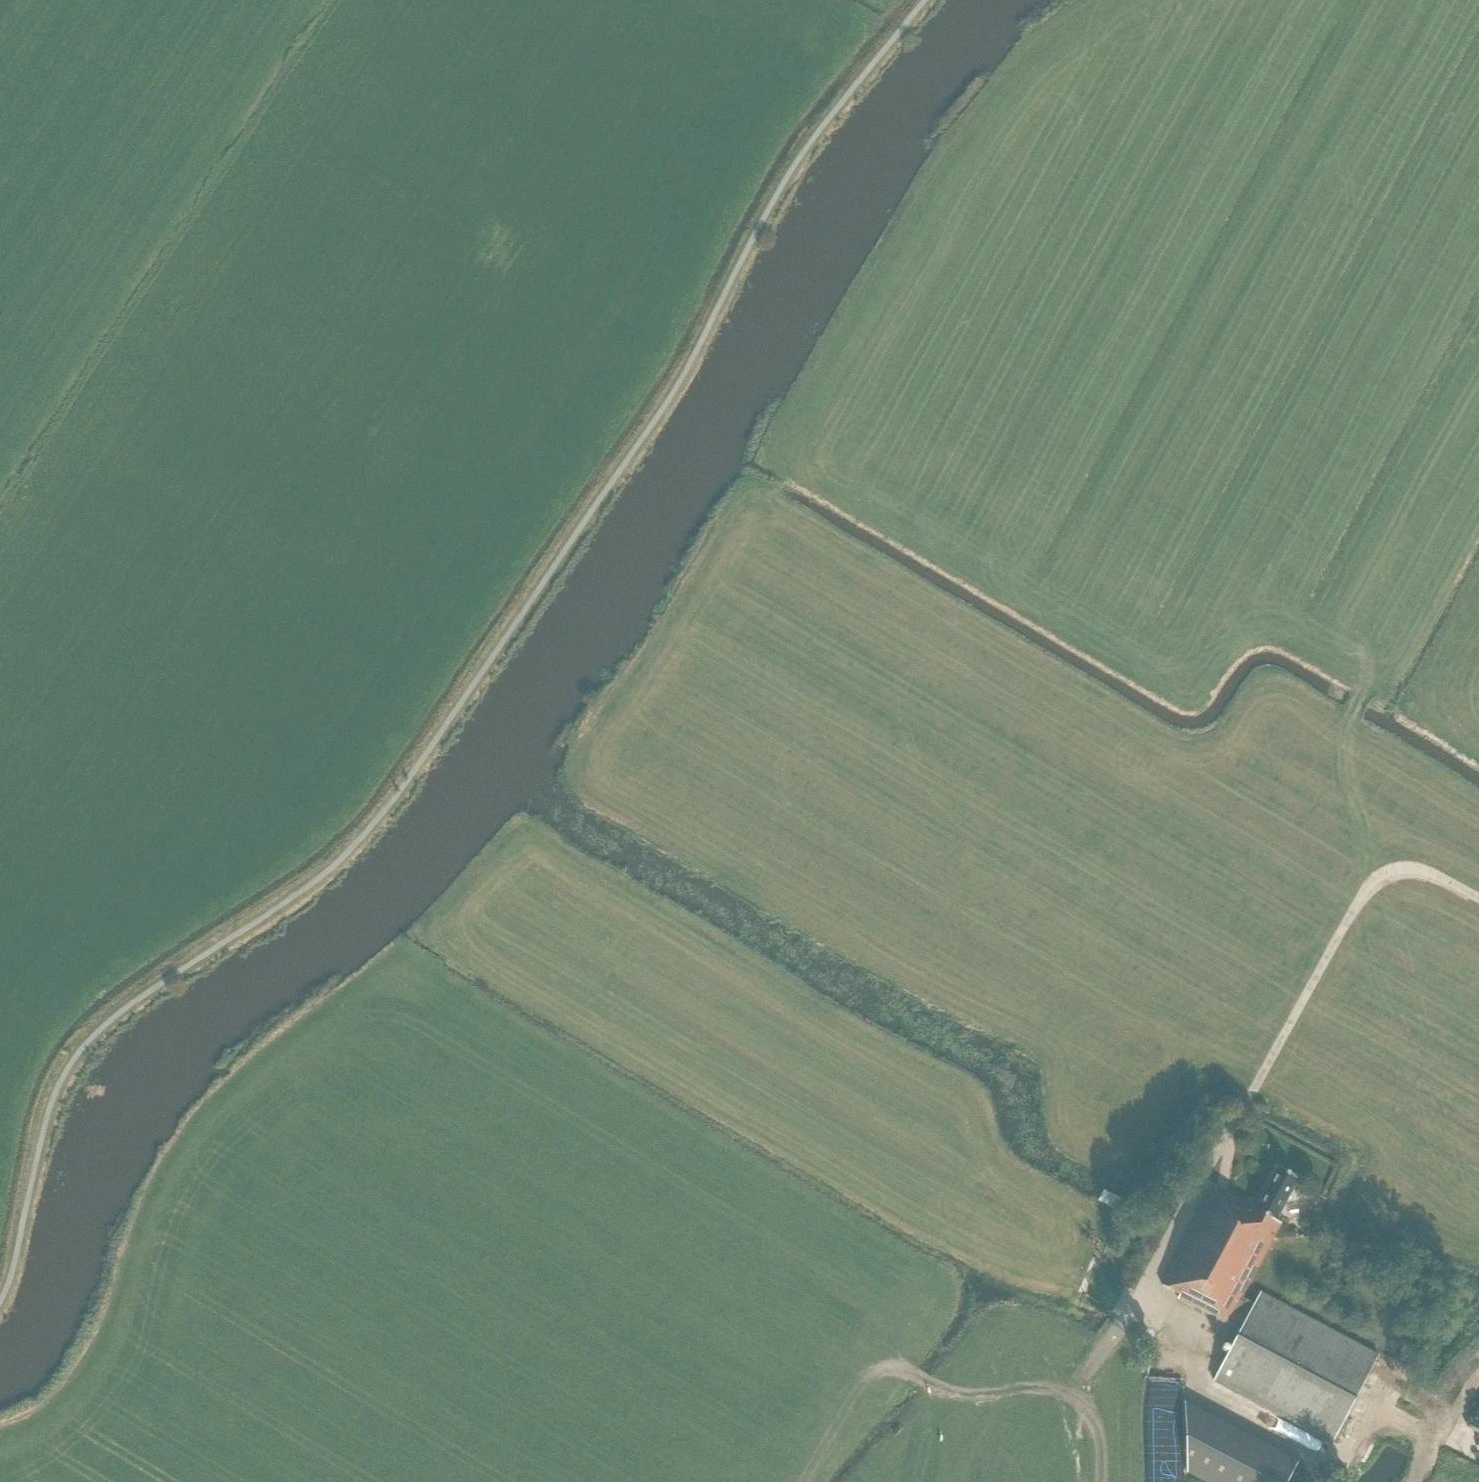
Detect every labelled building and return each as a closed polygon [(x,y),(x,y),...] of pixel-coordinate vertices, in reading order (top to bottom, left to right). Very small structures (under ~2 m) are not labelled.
[(1378,1358),(1260,1294),(1254,1306),(1241,1299),(1281,1225),(1276,1223),(1299,1180),(1278,1169),(1255,1212),(1214,1190),(1162,1287),(1179,1297),(1177,1300),(1227,1327),(1227,1326),(1240,1333),(1214,1381),(1332,1444),(1378,1358)] [(1297,1463),(1188,1405),(1188,1474),(1202,1481),(1286,1481),(1297,1463)]
